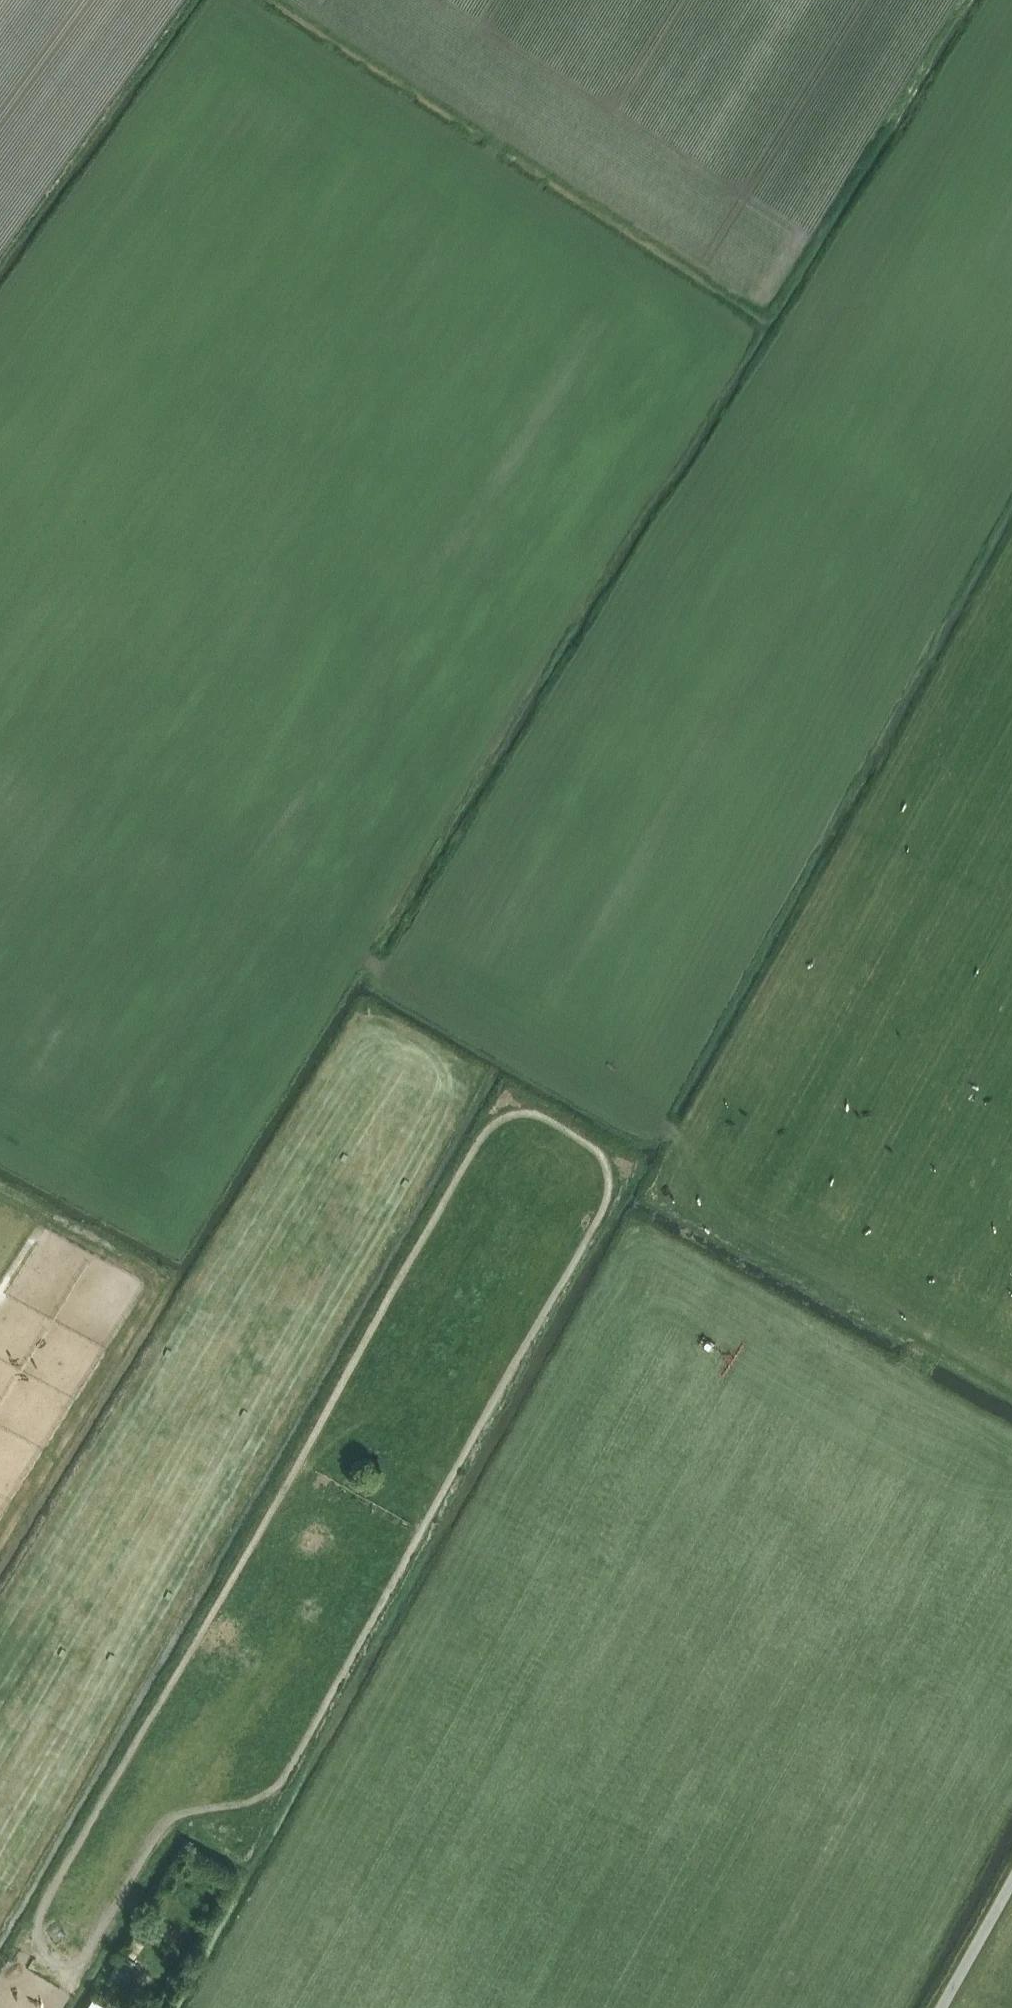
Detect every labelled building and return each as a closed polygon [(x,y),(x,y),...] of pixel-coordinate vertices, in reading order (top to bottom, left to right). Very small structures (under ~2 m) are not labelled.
[(147,1972),(121,1957),(111,1975),(137,1990),(147,1972)] [(85,2007),(109,2007),(92,1997),(85,2007)]
